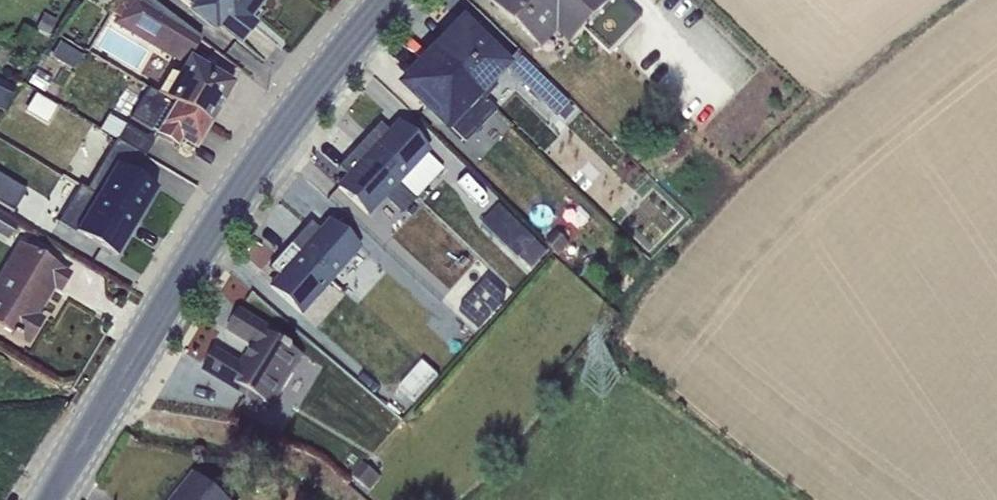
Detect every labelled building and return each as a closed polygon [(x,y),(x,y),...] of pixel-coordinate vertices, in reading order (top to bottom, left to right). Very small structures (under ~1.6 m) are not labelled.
[(189,59),(200,40),(148,0),(95,0),(108,8),(106,11),(116,17),(111,23),(183,66),(189,59)] [(250,14),(261,0),(180,0),(213,29),(216,25),(239,44),(253,27),(245,20),(250,14)] [(553,0),(488,0),(541,49),(557,33),(569,44),(584,29),(553,0)] [(584,29),(609,52),(640,18),(621,0),(553,0),(584,29)] [(44,14),(35,30),(46,36),(56,20),(44,14)] [(460,23),(432,52),(482,100),(495,87),(492,84),(505,70),(556,118),(557,116),(562,121),(573,110),(514,54),(508,60),(504,56),(499,61),(460,23)] [(58,44),(50,58),(73,72),(82,58),(58,44)] [(482,100),(432,52),(401,84),(463,144),(494,111),(482,100)] [(167,72),(155,93),(206,124),(218,103),(220,105),(232,85),(189,59),(183,66),(176,78),(167,72)] [(15,85),(0,77),(0,110),(15,85)] [(206,124),(155,93),(148,89),(129,119),(176,147),(179,141),(194,149),(208,125),(206,124)] [(57,107),(34,93),(23,111),(46,125),(57,107)] [(116,140),(124,126),(107,117),(99,130),(116,140)] [(378,124),(358,147),(398,185),(428,152),(397,123),(388,133),(378,124)] [(124,126),(116,140),(144,157),(152,143),(124,126)] [(85,190),(136,221),(144,209),(155,190),(151,187),(132,176),(144,157),(116,140),(85,190)] [(398,185),(358,147),(337,168),(346,178),(337,188),(368,217),(384,199),(398,185)] [(0,176),(0,205),(14,213),(26,191),(0,176)] [(414,200),(398,185),(384,199),(401,214),(414,200)] [(110,256),(114,259),(127,237),(136,221),(85,190),(79,186),(56,224),(110,256)] [(499,205),(482,224),(530,272),(548,254),(499,205)] [(8,242),(18,226),(0,216),(0,238),(8,242)] [(309,223),(289,246),(330,282),(359,250),(328,222),(319,232),(309,223)] [(555,232),(545,243),(558,257),(569,245),(555,232)] [(26,344),(40,321),(29,314),(34,305),(39,308),(52,287),(58,291),(68,275),(16,245),(0,272),(0,328),(26,344)] [(330,282),(289,246),(268,268),(278,277),(269,287),(300,315),(330,282)] [(486,281),(459,311),(479,328),(505,298),(486,281)] [(213,351),(202,370),(262,407),(264,404),(272,409),(303,357),(282,344),(284,340),(238,312),(226,330),(252,347),(240,367),(213,351)] [(421,363),(399,389),(416,404),(438,377),(421,363)] [(363,463),(351,477),(369,492),(381,478),(363,463)] [(176,499),(217,499),(193,479),(176,499)]
